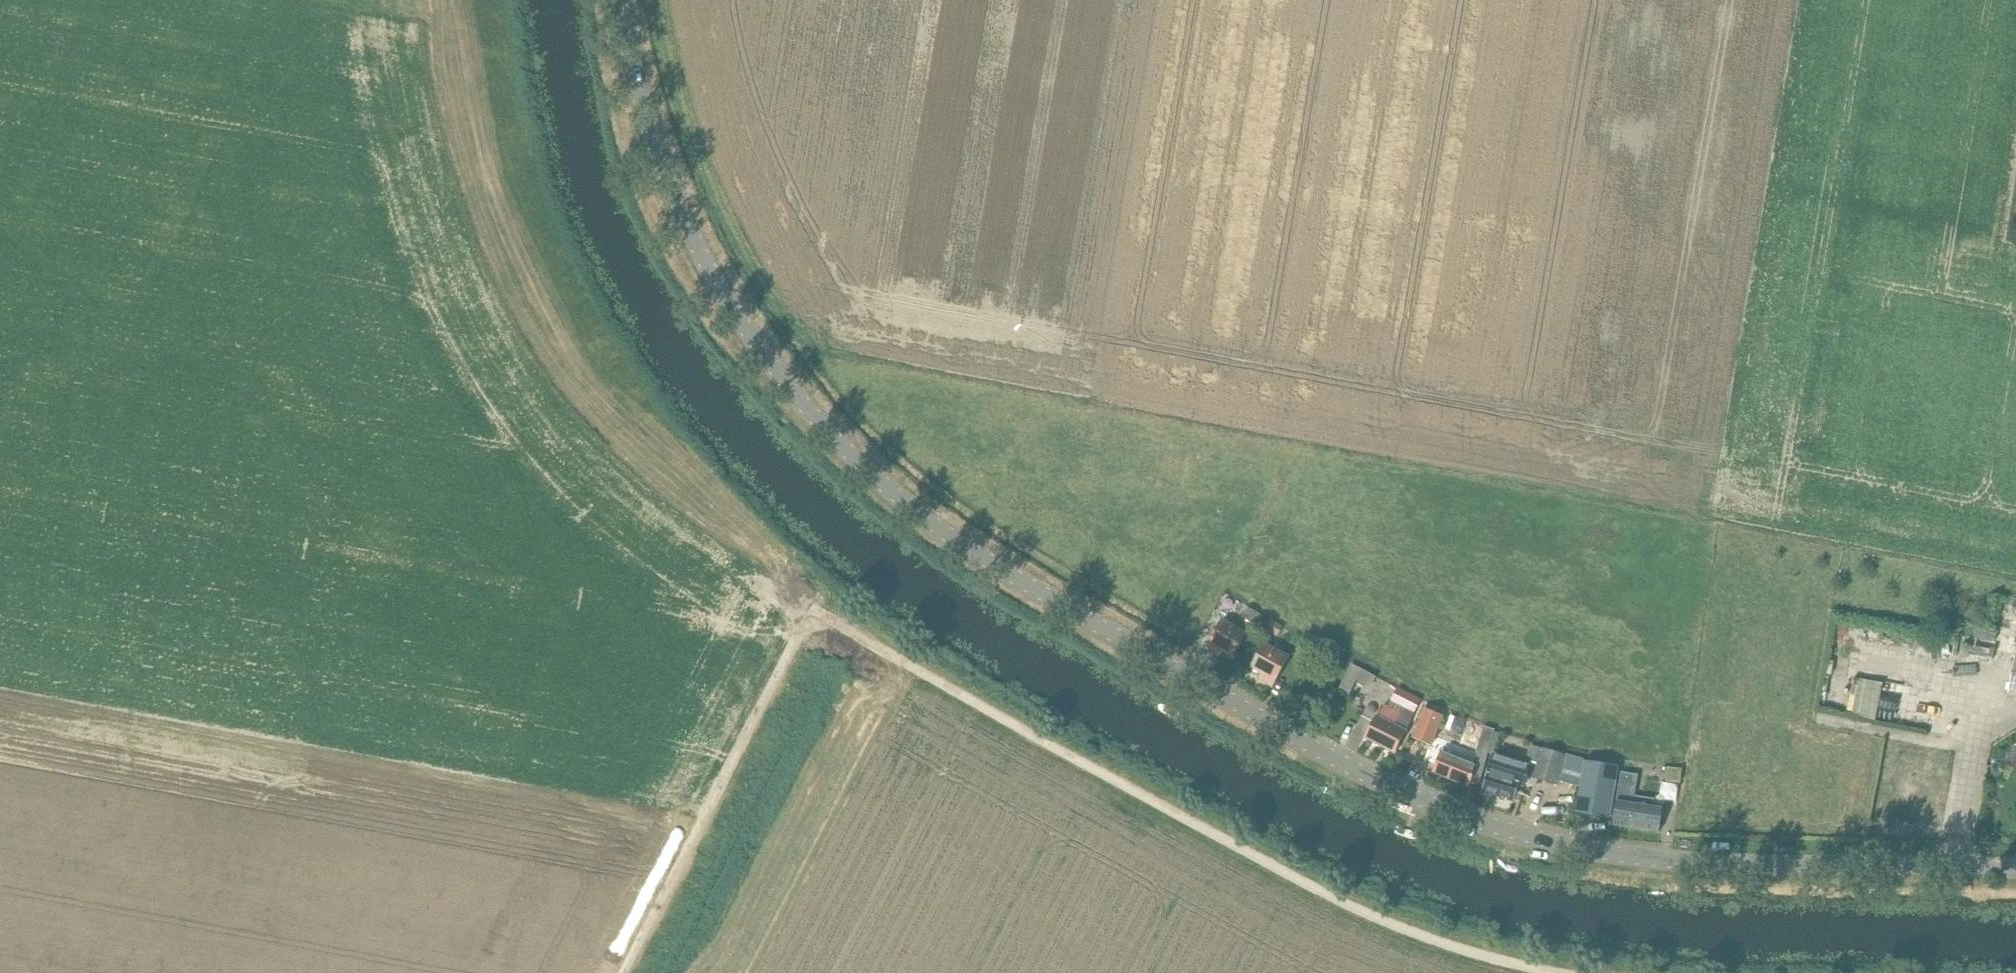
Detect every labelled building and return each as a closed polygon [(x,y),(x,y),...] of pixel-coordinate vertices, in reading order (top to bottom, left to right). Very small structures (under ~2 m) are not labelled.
[(1225,594),(1217,608),(1250,627),(1260,613),(1225,594)] [(1259,613),(1253,624),(1260,628),(1266,618),(1259,613)] [(1271,619),(1265,629),(1278,637),(1283,626),(1271,619)] [(1233,656),(1246,633),(1223,620),(1206,649),(1219,656),(1223,650),(1233,656)] [(1288,657),(1265,644),(1252,667),(1263,673),(1259,679),(1272,686),(1288,657)] [(1362,669),(1352,664),(1341,689),(1350,694),(1362,669)] [(1414,713),(1421,699),(1398,688),(1388,708),(1384,706),(1379,717),(1376,716),(1365,738),(1395,753),(1415,713),(1414,713)] [(1425,709),(1413,738),(1431,745),(1443,716),(1425,709)] [(1478,743),(1476,753),(1477,753),(1487,756),(1490,747),(1478,743)] [(1531,745),(1526,760),(1538,764),(1542,750),(1543,749),(1531,745)] [(1558,780),(1578,786),(1582,758),(1566,753),(1565,757),(1543,749),(1542,750),(1538,764),(1534,776),(1556,784),(1558,780)] [(1433,773),(1469,787),(1471,783),(1472,780),(1478,766),(1474,764),(1441,752),(1433,773)] [(1472,780),(1471,783),(1479,785),(1487,756),(1477,753),(1474,764),(1478,766),(1472,780)] [(1523,788),(1530,765),(1495,755),(1483,792),(1514,802),(1519,786),(1523,788)] [(1585,759),(1582,758),(1578,786),(1580,787),(1576,812),(1610,818),(1618,767),(1584,762),(1585,759)] [(1642,807),(1643,799),(1643,797),(1635,796),(1638,775),(1620,772),(1612,824),(1660,832),(1663,810),(1642,807)]
